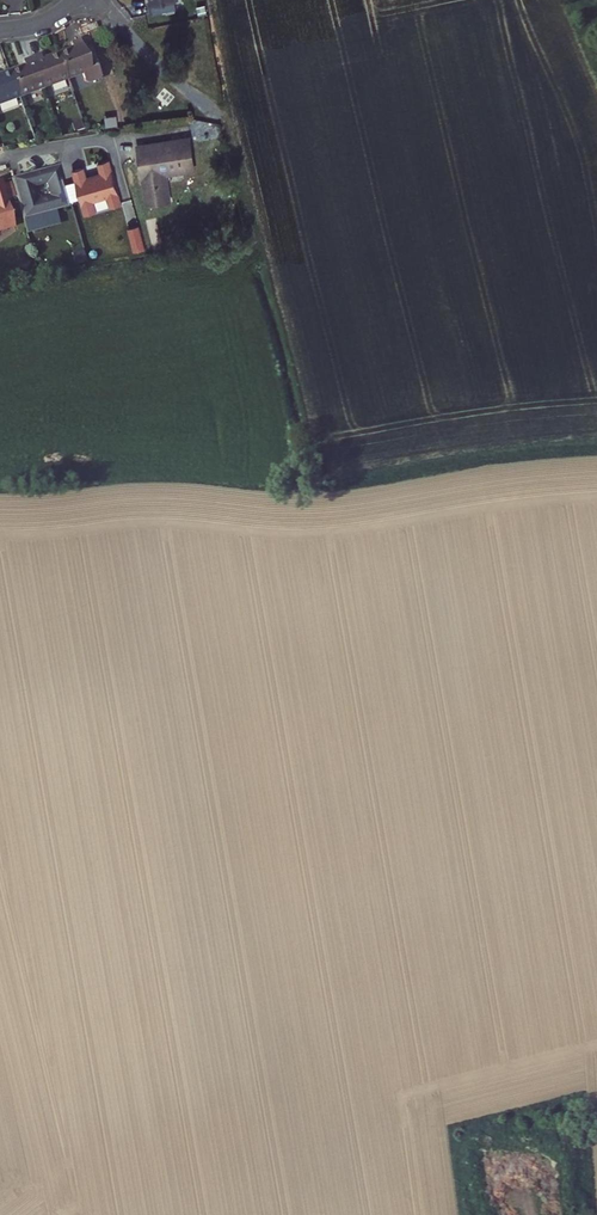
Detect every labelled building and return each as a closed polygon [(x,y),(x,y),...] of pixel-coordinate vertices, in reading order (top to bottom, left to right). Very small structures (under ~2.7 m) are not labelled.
[(150,13),(172,9),(171,0),(147,0),(150,13)] [(109,72),(95,38),(83,42),(80,34),(70,37),(72,42),(60,47),(70,74),(79,70),(84,82),(109,72)] [(70,74),(60,47),(42,54),(40,47),(34,49),(47,83),(70,74)] [(47,83),(34,49),(25,53),(27,59),(13,64),(23,92),(47,83)] [(13,64),(0,69),(0,100),(23,92),(13,64)] [(197,167),(192,135),(145,143),(154,199),(179,196),(175,172),(197,167)] [(131,209),(121,160),(109,164),(110,175),(99,177),(103,197),(115,196),(117,211),(131,209)] [(79,209),(72,167),(46,172),(46,175),(39,176),(38,173),(25,176),(32,217),(79,209)] [(105,212),(103,197),(99,177),(97,168),(82,171),(90,216),(105,212)] [(21,177),(1,180),(5,202),(0,203),(0,229),(30,224),(21,177)] [(134,254),(146,250),(139,225),(127,228),(134,254)]
